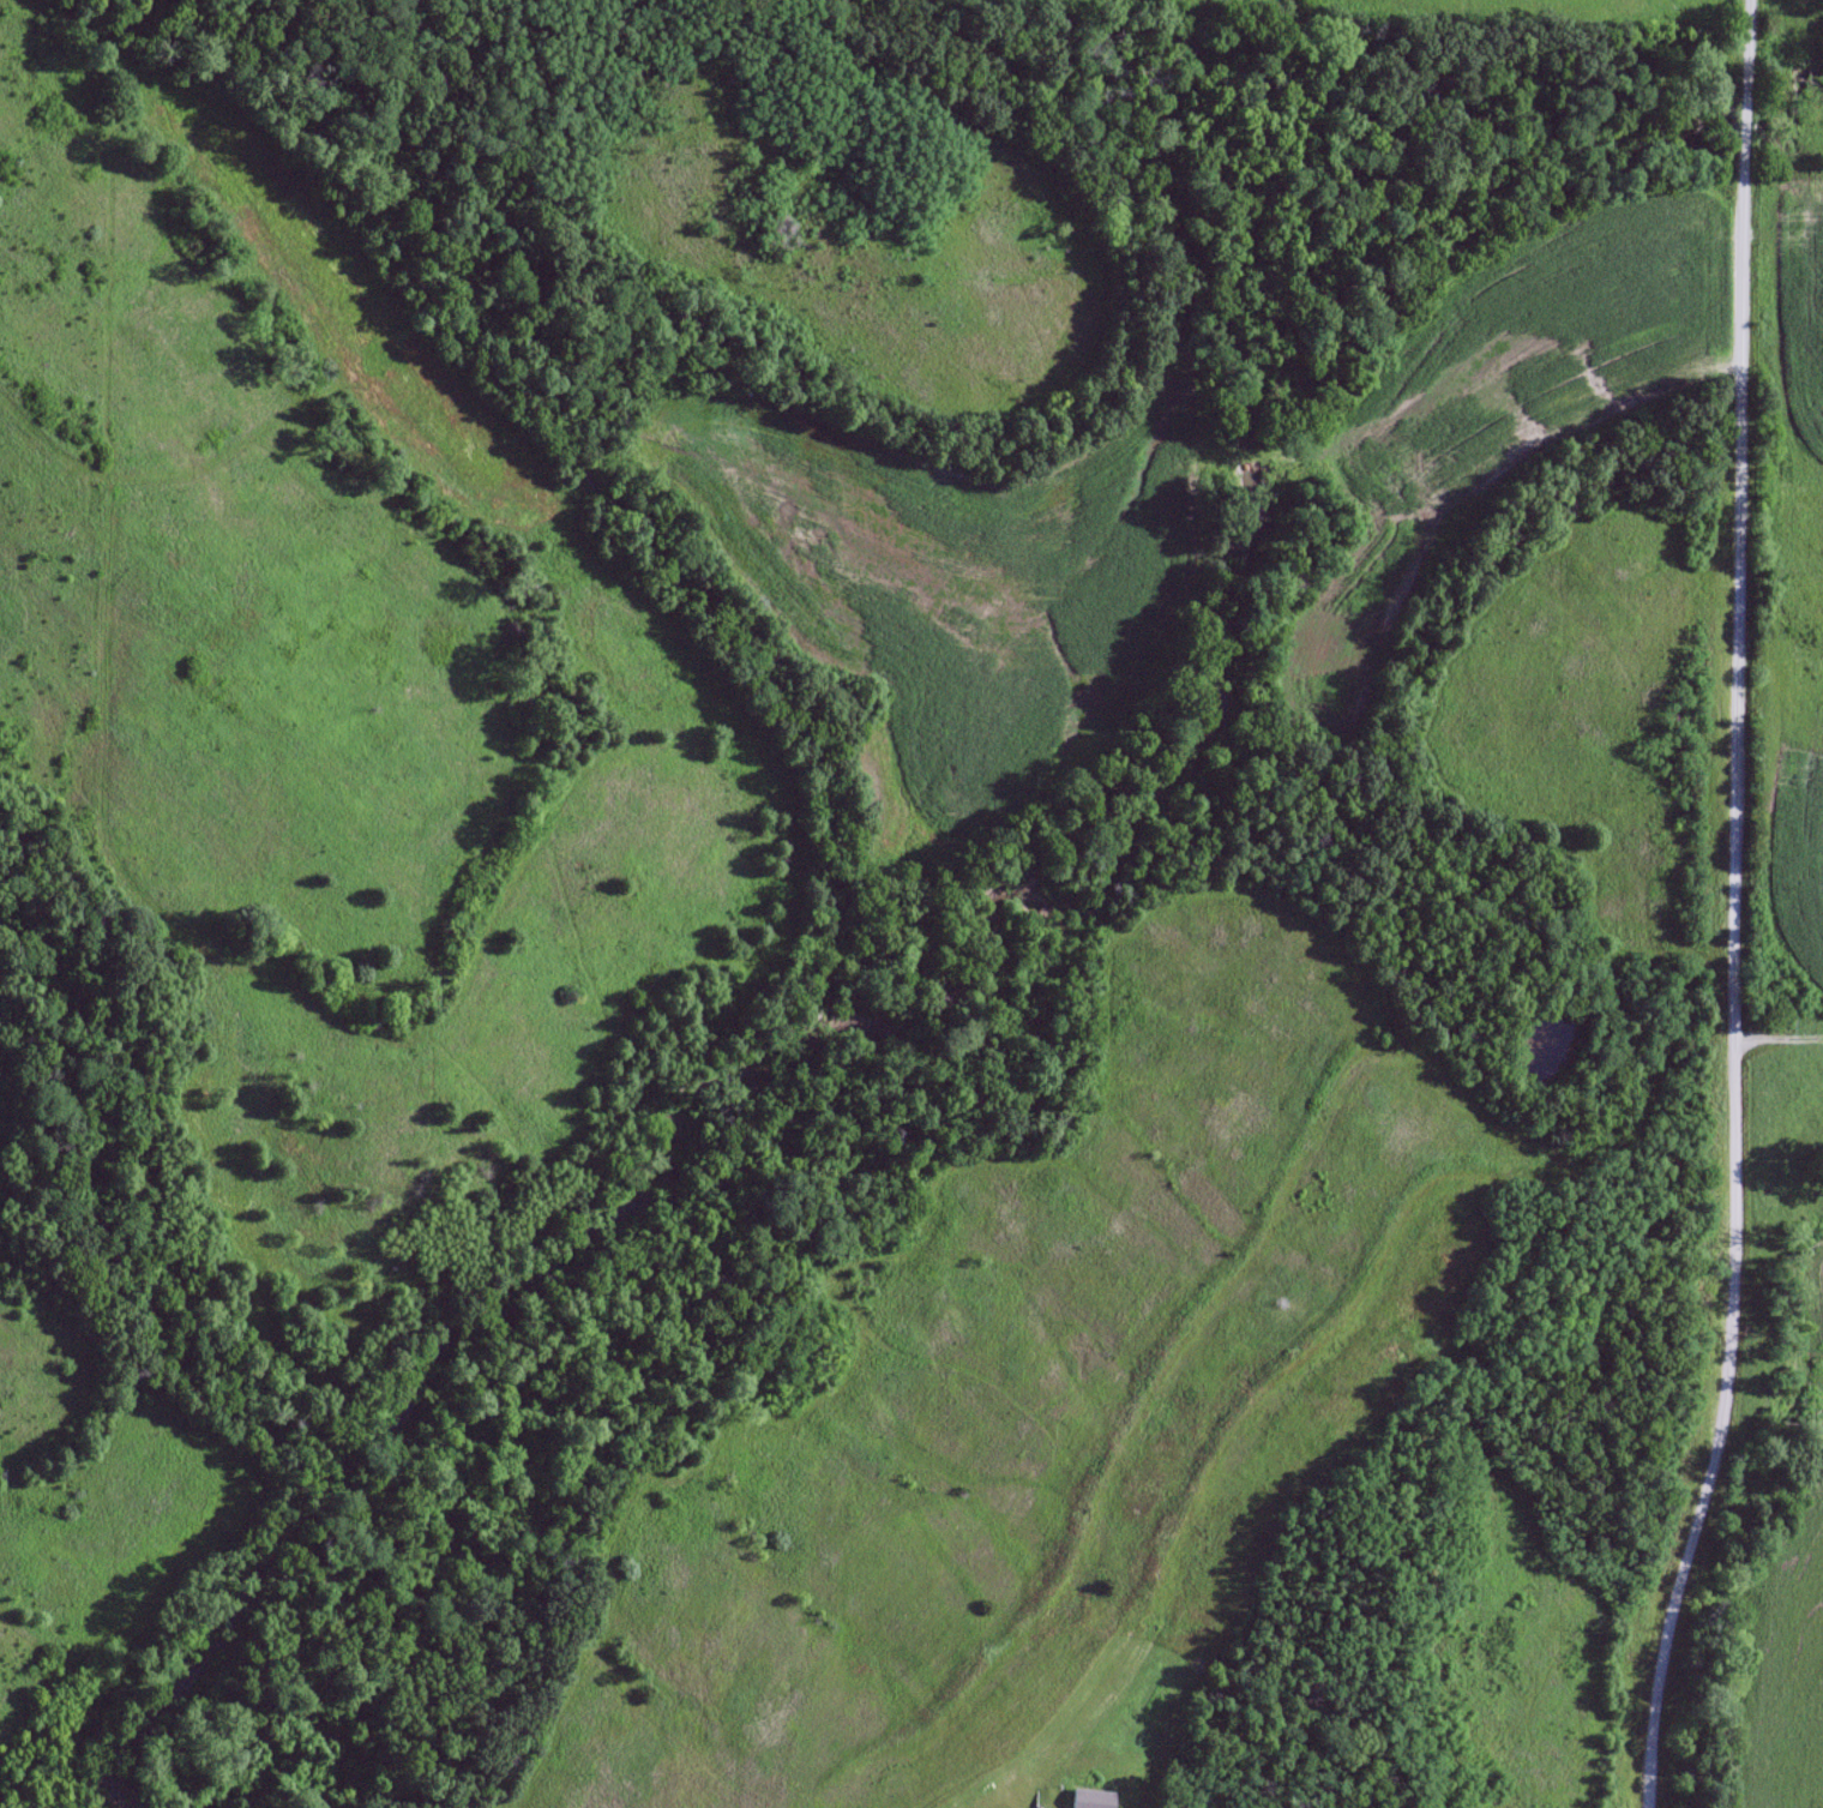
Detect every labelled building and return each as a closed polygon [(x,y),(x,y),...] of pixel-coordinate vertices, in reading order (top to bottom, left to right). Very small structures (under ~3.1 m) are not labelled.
[(1071,1789),(1070,1807),(1112,1807),(1113,1792),(1071,1789)]
